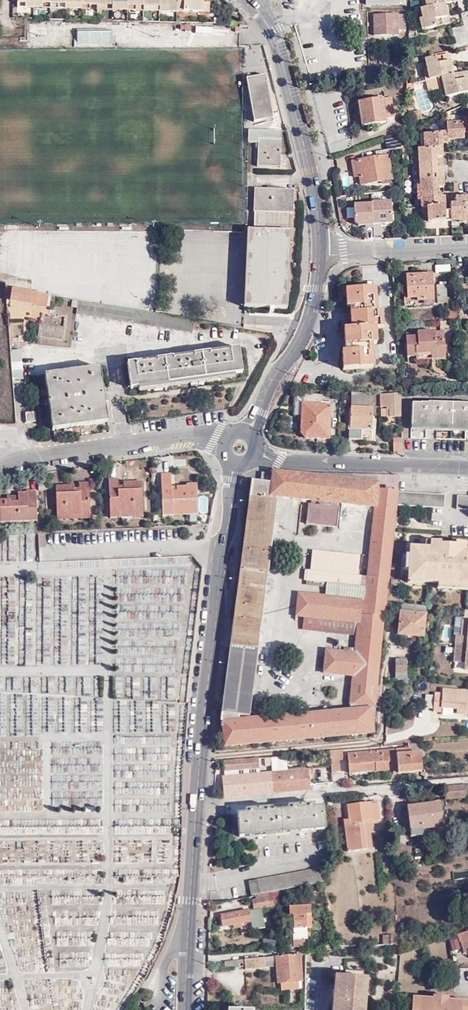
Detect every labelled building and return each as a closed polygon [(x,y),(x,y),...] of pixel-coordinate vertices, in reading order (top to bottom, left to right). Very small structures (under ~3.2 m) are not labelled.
[(34,9),(34,0),(17,0),(17,4),(26,4),(25,9),(34,9)] [(34,9),(42,9),(43,4),(50,5),(50,0),(34,0),(34,9)] [(176,0),(159,0),(158,7),(168,7),(168,12),(176,12),(176,0)] [(176,12),(200,13),(201,3),(201,1),(196,0),(176,0),(176,12)] [(422,8),(420,8),(422,19),(419,20),(421,30),(449,24),(448,18),(446,18),(443,4),(426,7),(422,8)] [(405,30),(405,16),(373,16),(374,36),(397,35),(398,30),(405,30)] [(111,32),(78,32),(77,42),(111,43),(111,32)] [(441,77),(452,74),(448,54),(425,59),(427,69),(429,80),(441,77)] [(465,71),(452,74),(441,77),(445,97),(467,92),(467,91),(466,80),(467,80),(465,71)] [(442,98),(445,97),(441,77),(429,80),(425,81),(427,91),(439,89),(442,98)] [(268,79),(248,83),(256,124),(276,122),(268,79)] [(416,92),(425,88),(422,80),(412,84),(416,92)] [(393,118),(391,98),(358,103),(361,126),(385,123),(384,119),(393,118)] [(421,120),(420,111),(412,112),(414,122),(421,120)] [(467,122),(446,123),(446,133),(447,139),(463,139),(463,133),(467,133),(467,122)] [(401,132),(385,138),(387,151),(401,149),(401,132)] [(447,139),(446,133),(423,134),(423,148),(441,148),(441,143),(447,143),(447,139)] [(281,140),(258,139),(257,166),(280,167),(281,140)] [(423,148),(418,149),(418,164),(436,163),(436,158),(442,157),(441,148),(423,148)] [(392,180),(387,151),(376,152),(376,157),(352,161),(354,173),(359,172),(360,178),(361,185),(392,180)] [(436,163),(418,164),(419,179),(443,178),(442,168),(436,168),(436,163)] [(416,186),(416,194),(437,192),(437,188),(443,187),(443,178),(419,179),(419,186),(416,186)] [(262,230),(248,230),(248,232),(245,307),(286,309),(290,232),(288,231),(289,213),(292,213),(293,190),(255,188),(254,211),(263,212),(262,230)] [(420,200),(420,208),(427,208),(444,207),(443,197),(437,197),(437,192),(416,194),(417,200),(420,200)] [(450,211),(451,221),(458,220),(465,220),(464,196),(455,197),(455,204),(450,204),(450,206),(450,211)] [(390,201),(350,203),(352,227),(372,226),(373,235),(379,235),(379,225),(391,225),(390,201)] [(427,222),(451,221),(450,211),(444,211),(444,207),(427,208),(427,222)] [(134,231),(136,309),(155,308),(153,231),(134,231)] [(406,277),(407,299),(417,298),(417,302),(423,301),(423,305),(433,305),(432,275),(406,277)] [(437,303),(447,303),(447,297),(446,285),(436,286),(437,303)] [(44,305),(46,294),(5,287),(6,299),(10,300),(18,302),(33,304),(44,305)] [(377,311),(376,288),(346,289),(346,308),(351,308),(351,329),(344,329),(345,352),(342,352),(343,369),(372,368),(372,344),(376,344),(375,327),(383,327),(382,311),(377,311)] [(456,305),(457,305),(457,297),(447,297),(447,303),(447,306),(448,306),(456,305)] [(18,302),(10,300),(9,305),(32,310),(33,304),(18,302)] [(192,333),(195,320),(156,313),(77,300),(75,314),(192,333)] [(449,322),(457,321),(456,305),(448,306),(449,322)] [(63,328),(39,324),(37,336),(61,340),(63,328)] [(407,357),(415,357),(417,357),(417,353),(431,353),(431,359),(437,359),(445,358),(445,342),(436,342),(435,332),(417,333),(417,338),(406,338),(407,357)] [(22,377),(20,348),(10,349),(12,378),(22,377)] [(238,348),(201,353),(205,378),(234,374),(242,373),(238,348)] [(201,353),(163,359),(168,383),(205,378),(201,353)] [(130,388),(138,388),(168,383),(163,359),(127,364),(130,388)] [(107,422),(104,401),(102,393),(105,392),(104,387),(102,387),(99,367),(44,374),(48,398),(44,399),(44,404),(49,403),(52,429),(107,422)] [(168,383),(168,387),(205,381),(205,378),(168,383)] [(392,417),(401,417),(400,393),(380,394),(380,406),(391,406),(392,417)] [(371,440),(373,395),(352,394),(350,440),(371,440)] [(304,404),(304,395),(295,395),(294,416),(301,416),(302,404),(304,404)] [(320,396),(304,395),(304,404),(302,404),(301,416),(301,433),(305,437),(316,438),(328,439),(329,405),(320,405),(320,396)] [(411,426),(467,428),(467,404),(429,403),(429,404),(420,404),(412,404),(411,426)] [(25,412),(25,422),(35,421),(35,411),(25,412)] [(394,453),(403,453),(402,438),(393,438),(394,453)] [(372,733),(378,674),(385,602),(396,506),(397,492),(399,476),(337,474),(271,472),(262,472),(261,482),(252,481),(230,651),(221,723),(222,724),(224,747),(372,733)] [(171,490),(171,486),(171,473),(161,473),(162,514),(172,514),(172,510),(196,509),(195,483),(186,483),(186,486),(175,486),(175,490),(171,490)] [(119,512),(142,511),(141,480),(122,481),(122,484),(123,490),(118,490),(118,485),(118,478),(108,479),(110,517),(119,516),(119,512)] [(81,514),(81,518),(90,517),(88,482),(79,482),(79,487),(74,488),(74,485),(55,486),(56,514),(81,514)] [(2,521),(37,520),(35,490),(26,491),(26,493),(17,493),(17,495),(17,501),(10,501),(10,499),(6,500),(0,500),(0,509),(2,509),(2,521)] [(445,496),(397,492),(396,506),(444,509),(445,496)] [(457,496),(456,509),(467,510),(467,497),(457,496)] [(336,528),(339,507),(307,504),(305,525),(336,528)] [(408,578),(423,579),(423,583),(438,584),(467,586),(467,551),(464,550),(465,547),(456,546),(440,545),(431,544),(430,549),(425,548),(410,548),(409,556),(408,570),(408,578)] [(425,606),(402,603),(399,634),(422,637),(425,606)] [(357,622),(304,617),(303,630),(356,635),(357,622)] [(467,645),(467,621),(463,620),(462,637),(457,636),(456,644),(467,645)] [(119,630),(118,645),(127,646),(128,630),(119,630)] [(456,644),(455,663),(465,664),(465,671),(467,671),(467,645),(456,644)] [(396,660),(395,674),(406,673),(407,661),(396,660)] [(114,677),(114,697),(140,696),(140,677),(130,677),(114,677)] [(457,709),(466,710),(465,715),(467,715),(467,697),(467,696),(467,692),(443,690),(442,694),(435,693),(433,712),(441,712),(441,708),(457,709)] [(432,708),(432,694),(424,694),(424,708),(432,708)] [(460,738),(460,749),(467,750),(467,738),(460,738)] [(374,764),(375,772),(393,770),(397,770),(397,774),(421,772),(420,753),(409,754),(409,749),(347,754),(349,774),(361,773),(360,765),(374,764)] [(341,773),(339,751),(329,751),(332,774),(341,773)] [(257,758),(224,761),(225,772),(259,769),(257,758)] [(361,773),(375,772),(374,764),(360,765),(361,773)] [(259,769),(225,772),(226,778),(259,774),(259,769)] [(308,770),(271,773),(273,793),(309,790),(308,770)] [(273,793),(271,773),(259,774),(261,794),(273,793)] [(261,794),(259,774),(226,778),(223,778),(224,797),(261,794)] [(466,797),(466,792),(465,785),(445,787),(446,799),(466,797)] [(439,804),(443,803),(443,800),(427,802),(427,805),(408,807),(409,811),(411,830),(412,836),(442,833),(441,819),(439,804)] [(371,804),(347,806),(349,819),(349,824),(363,822),(374,821),(381,821),(379,803),(371,804)] [(245,814),(237,815),(238,837),(324,829),(322,808),(314,808),(313,804),(287,806),(287,810),(272,811),(272,807),(245,810),(245,814)] [(349,824),(349,819),(344,820),(348,852),(366,850),(363,822),(349,824)] [(375,833),(374,821),(363,822),(366,850),(372,849),(370,833),(375,833)] [(252,895),(324,882),(321,869),(249,882),(252,895)] [(301,900),(299,888),(283,891),(286,903),(301,900)] [(278,892),(255,896),(256,900),(252,900),(254,909),(222,916),(223,927),(251,922),(251,920),(259,919),(257,909),(279,905),(278,892)] [(304,941),(303,930),(303,917),(310,917),(310,908),(288,908),(288,920),(292,921),(293,933),(286,933),(286,950),(293,950),(292,948),(304,947),(304,941)] [(459,934),(465,954),(467,953),(467,931),(459,934)] [(382,944),(394,944),(394,940),(395,939),(395,936),(382,935),(382,944)] [(302,982),(299,955),(275,957),(278,984),(280,984),(298,982),(302,982)] [(265,968),(264,958),(225,961),(225,968),(245,967),(245,970),(265,968)] [(366,979),(335,977),(333,1009),(364,1009),(366,979)] [(298,990),(298,982),(280,984),(281,991),(298,990)] [(448,1003),(448,999),(448,996),(433,996),(433,999),(433,1009),(437,1009),(437,1007),(441,1003),(448,1003)] [(448,999),(448,1003),(441,1003),(437,1007),(437,1009),(433,1009),(433,999),(419,998),(418,1009),(462,1009),(463,1001),(448,999)]
